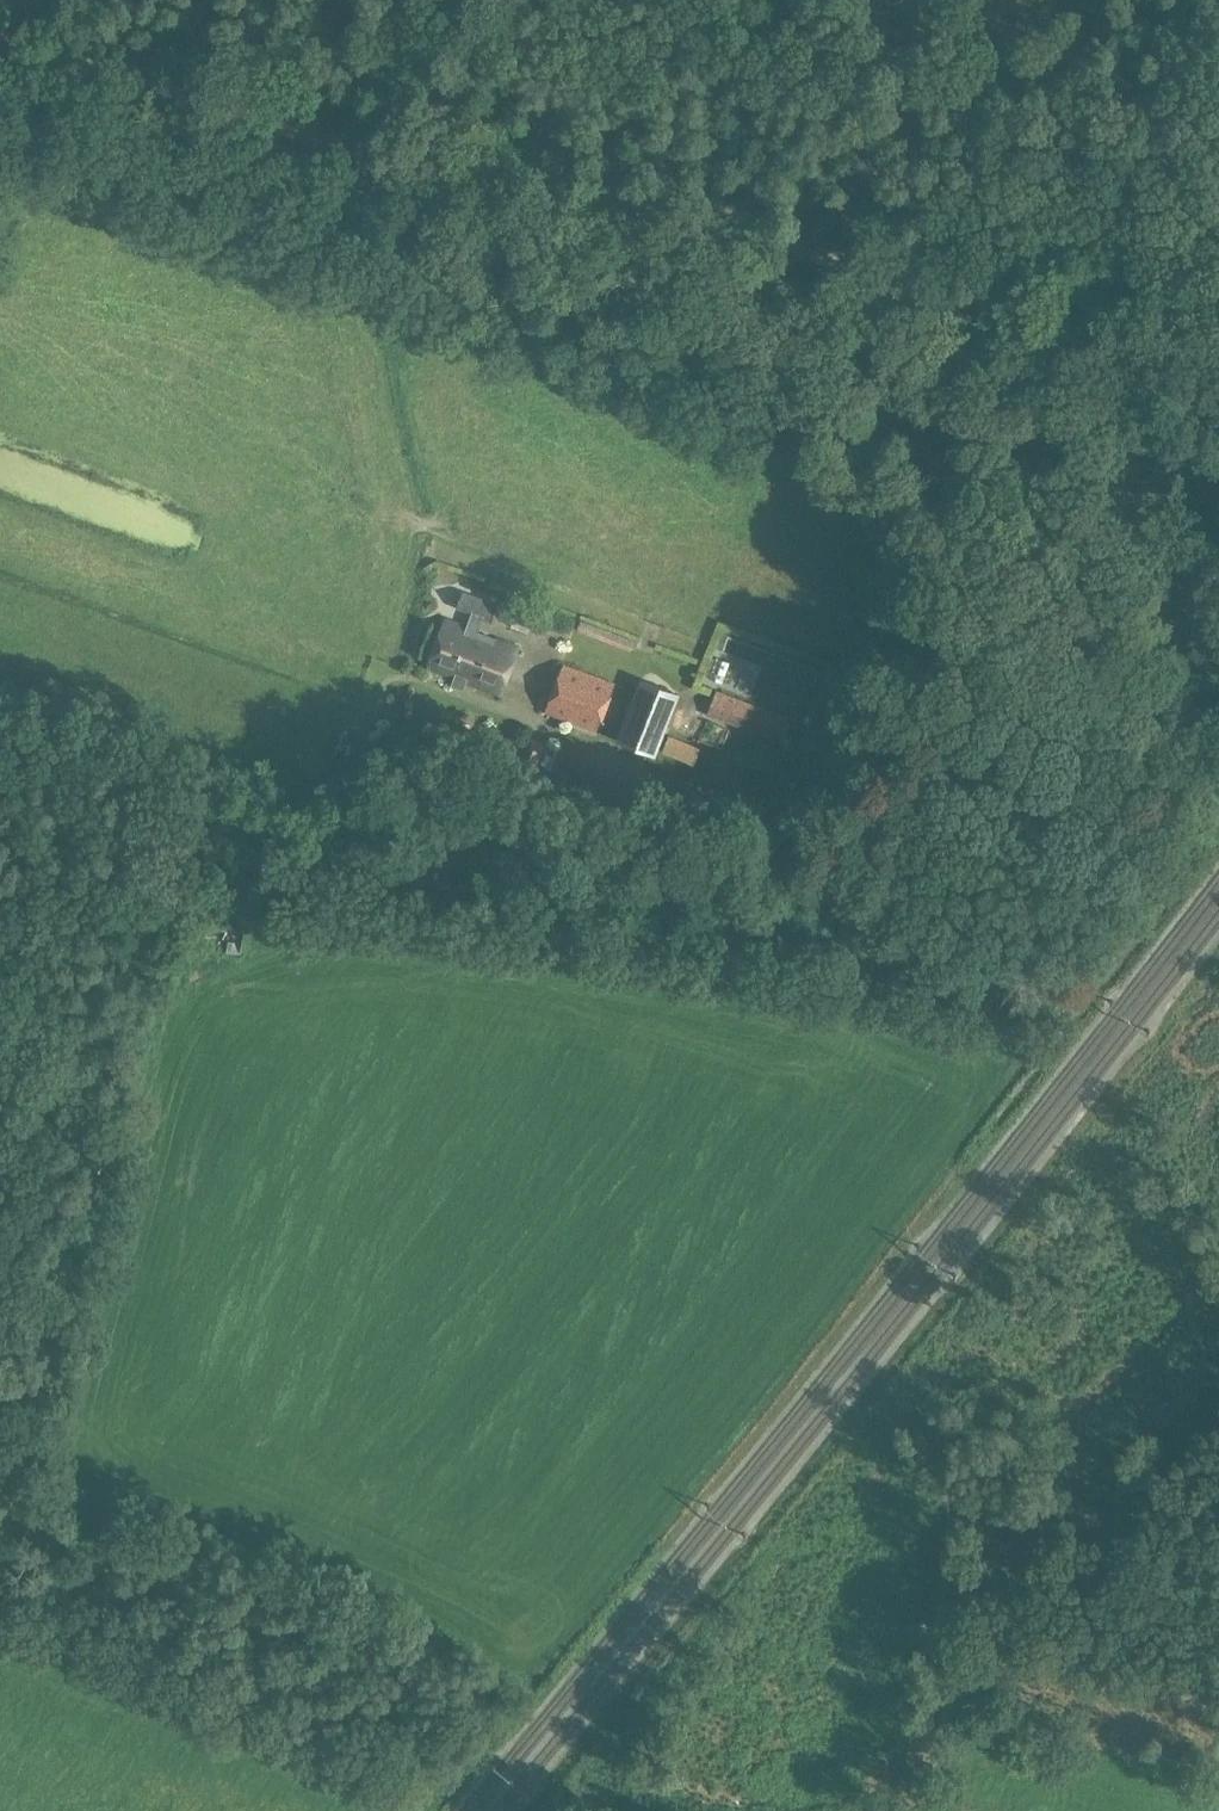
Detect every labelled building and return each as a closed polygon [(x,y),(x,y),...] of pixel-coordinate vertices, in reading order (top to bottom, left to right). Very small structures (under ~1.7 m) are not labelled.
[(428,666),(500,692),(517,645),(474,630),(479,616),(494,621),(500,604),(462,590),(456,607),(474,614),(469,628),(445,619),(428,666)] [(544,710),(598,730),(617,682),(563,662),(544,710)] [(664,750),(683,683),(645,672),(626,739),(664,750)] [(716,690),(708,712),(778,738),(786,716),(716,690)] [(678,739),(697,744),(700,733),(682,727),(678,739)] [(530,738),(521,760),(536,766),(544,743),(530,738)]
